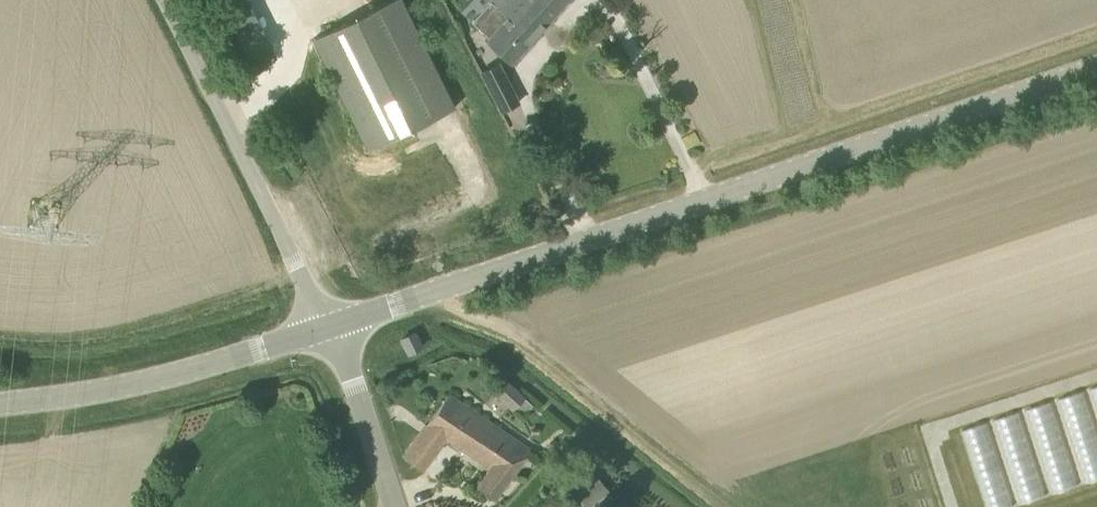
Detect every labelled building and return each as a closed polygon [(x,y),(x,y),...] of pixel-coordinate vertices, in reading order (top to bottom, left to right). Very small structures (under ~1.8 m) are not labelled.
[(403,0),(392,0),(313,39),(368,150),(455,106),(403,0)] [(530,0),(501,0),(497,4),(498,5),(495,8),(492,6),(486,6),(482,9),(479,14),(480,19),(482,22),(492,31),(486,38),(513,62),(550,19),(530,0)] [(550,19),(568,0),(530,0),(550,19)] [(488,84),(506,75),(499,62),(481,71),(488,84)] [(422,346),(414,332),(403,338),(410,352),(422,346)] [(513,411),(525,398),(507,380),(495,393),(513,411)] [(1096,478),(1096,422),(1087,387),(1059,395),(1085,481),(1096,478)] [(528,452),(449,394),(404,456),(423,470),(443,443),(446,444),(450,439),(491,469),(478,487),(494,498),(528,452)] [(1028,406),(1051,492),(1079,485),(1055,398),(1028,406)] [(1026,409),(998,415),(1016,503),(1044,497),(1026,409)] [(1016,505),(989,419),(962,428),(988,506),(1010,506),(1016,505)] [(590,506),(609,491),(597,476),(578,492),(590,506)]
